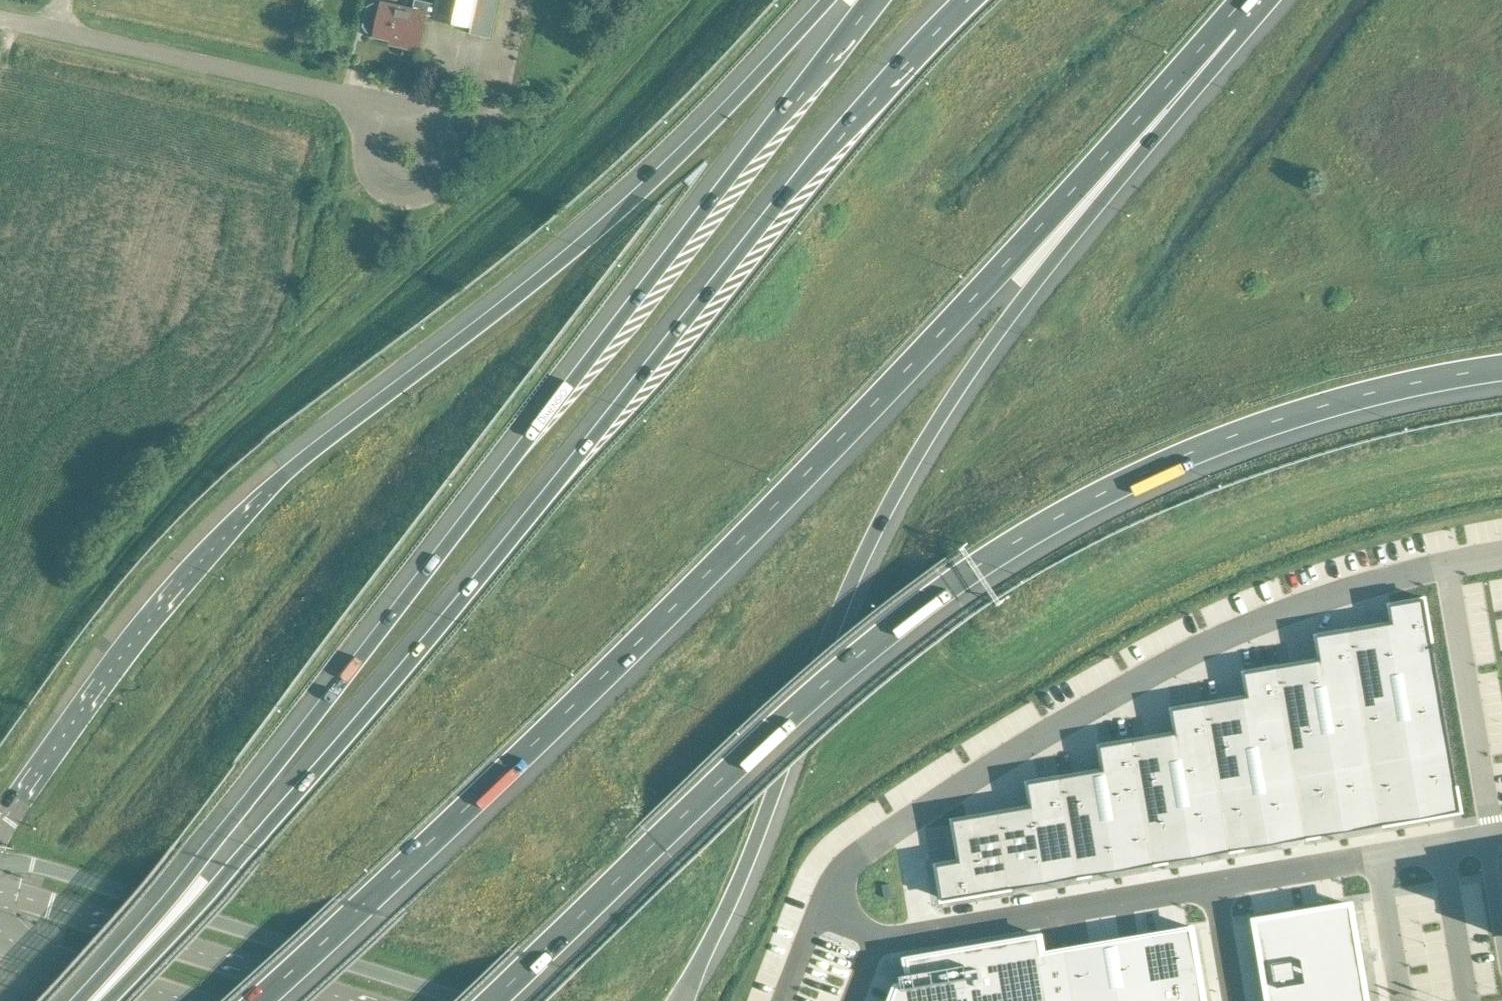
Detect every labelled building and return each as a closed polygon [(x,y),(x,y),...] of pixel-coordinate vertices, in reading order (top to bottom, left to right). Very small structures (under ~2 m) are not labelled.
[(425,14),(428,1),(422,0),(415,0),(413,9),(382,2),(381,5),(374,3),(368,6),(364,26),(367,31),(375,33),(374,35),(403,42),(402,46),(418,49),(425,14)] [(436,3),(428,1),(425,14),(433,16),(433,18),(472,27),(470,34),(490,39),(498,0),(437,0),(436,3)] [(962,861),(938,865),(944,901),(1011,889),(1078,878),(1154,865),(1231,852),(1307,839),(1383,826),(1463,812),(1426,600),(1391,606),(1394,624),(1350,631),(1318,637),(1322,660),(1278,668),(1246,673),(1250,697),(1205,705),(1173,710),(1178,734),(1133,741),(1101,747),(1105,770),(1061,778),(1029,783),(1033,807),(998,813),(955,820),(962,861)] [(1256,919),(1259,932),(1261,944),(1271,1000),(1366,1000),(1360,965),(1356,966),(1354,952),(1358,951),(1350,903),(1256,919)] [(891,1000),(1204,1000),(1191,926),(1141,935),(1138,935),(1120,938),(1119,938),(1091,943),(1090,943),(1044,951),(1042,951),(1039,934),(907,956),(910,971),(899,972),(901,982),(898,983),(891,1000)]
